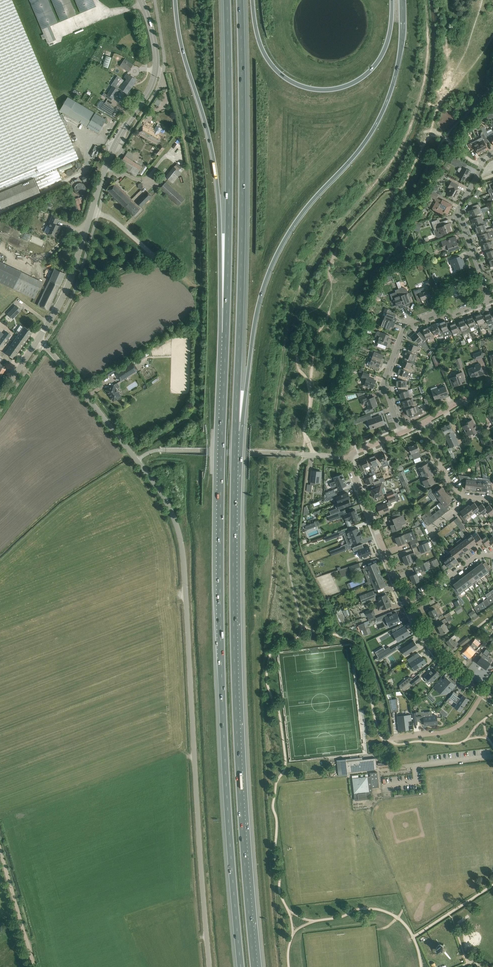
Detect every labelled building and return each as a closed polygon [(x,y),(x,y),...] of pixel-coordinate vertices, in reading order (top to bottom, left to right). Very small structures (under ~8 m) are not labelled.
[(39,189),(61,179),(57,168),(83,157),(79,147),(75,149),(12,0),(0,0),(0,191),(34,177),(39,189)] [(48,44),(57,40),(51,26),(58,23),(48,0),(30,0),(48,44)] [(61,22),(77,15),(70,0),(51,0),(61,22)] [(81,13),(96,7),(94,0),(75,0),(81,13)] [(103,66),(108,68),(112,58),(107,56),(103,66)] [(120,66),(129,72),(132,68),(123,62),(120,66)] [(134,84),(137,80),(127,73),(124,77),(127,79),(125,81),(121,78),(116,85),(128,93),(133,85),(134,83),(134,84)] [(113,98),(119,90),(113,86),(107,95),(113,98)] [(94,131),(98,133),(106,120),(102,117),(68,97),(60,110),(94,131)] [(101,101),(97,107),(100,109),(111,116),(115,109),(105,102),(104,103),(101,101)] [(161,129),(156,126),(154,130),(144,124),(139,133),(159,144),(164,136),(159,133),(161,129)] [(492,130),(487,133),(484,126),(481,128),(484,133),(486,137),(489,136),(492,143),(492,131),(492,130)] [(484,133),(481,135),(482,137),(477,140),(484,151),(488,149),(483,139),(486,137),(484,133)] [(472,150),(475,148),(478,154),(484,151),(477,140),(472,142),(469,144),(472,151),(472,150)] [(92,158),(94,159),(100,148),(95,145),(91,155),(93,156),(92,158)] [(159,156),(165,149),(160,145),(155,152),(156,153),(155,154),(157,155),(159,156)] [(142,167),(125,156),(119,165),(136,177),(142,167)] [(165,177),(173,183),(181,173),(174,166),(165,177)] [(458,170),(458,171),(460,172),(457,176),(465,181),(471,171),(463,167),(462,168),(460,167),(459,168),(458,170)] [(437,177),(441,179),(442,180),(445,175),(440,172),(437,177)] [(33,178),(0,192),(0,208),(0,209),(39,193),(33,178)] [(73,188),(80,196),(87,189),(80,181),(73,188)] [(115,182),(107,190),(124,207),(133,216),(136,212),(141,208),(132,199),(115,182)] [(178,206),(185,199),(166,182),(160,189),(178,206)] [(451,182),(448,187),(450,188),(447,195),(455,199),(460,190),(458,188),(459,186),(451,182)] [(452,205),(448,202),(443,199),(442,201),(436,198),(438,194),(432,190),(429,196),(435,199),(434,201),(436,201),(432,209),(443,214),(444,212),(448,214),(452,205)] [(147,191),(136,202),(144,210),(148,207),(145,204),(152,196),(147,191)] [(479,204),(473,206),(474,209),(468,211),(470,217),(476,214),(480,213),(479,209),(481,209),(479,204)] [(477,217),(471,219),(473,225),(480,223),(479,223),(483,221),(482,218),(484,217),(482,212),(480,213),(476,214),(477,217)] [(46,226),(44,232),(47,233),(47,234),(51,235),(55,237),(58,233),(57,232),(58,230),(59,230),(60,226),(58,225),(55,224),(58,218),(54,216),(52,215),(47,227),(46,226)] [(450,226),(451,226),(448,219),(433,225),(434,230),(433,231),(435,236),(438,237),(443,236),(442,234),(447,233),(447,232),(451,230),(450,226)] [(481,226),(474,228),(476,233),(484,231),(486,230),(485,226),(487,226),(485,221),(483,221),(479,223),(480,223),(481,226)] [(479,236),(481,241),(487,239),(492,237),(492,231),(491,228),(486,230),(484,231),(485,233),(479,236)] [(482,244),(484,250),(490,248),(490,247),(492,246),(492,243),(492,238),(492,237),(487,239),(488,242),(482,244)] [(441,241),(444,248),(448,247),(450,251),(454,249),(459,248),(457,242),(454,243),(452,242),(451,238),(446,240),(441,241)] [(466,267),(464,261),(462,261),(460,256),(449,260),(452,266),(454,265),(455,271),(466,267)] [(59,285),(64,273),(54,268),(37,305),(48,310),(59,285)] [(21,272),(13,289),(29,296),(34,298),(42,282),(37,280),(21,272)] [(424,287),(414,291),(417,301),(419,301),(421,300),(422,301),(431,297),(430,295),(428,289),(431,288),(430,286),(430,285),(429,281),(426,282),(427,286),(424,287)] [(401,288),(399,289),(400,293),(403,302),(405,307),(410,305),(409,303),(412,302),(410,299),(410,297),(408,293),(407,289),(405,288),(404,291),(401,290),(401,288)] [(396,292),(390,294),(393,301),(395,301),(395,302),(397,306),(400,305),(401,308),(405,307),(403,302),(400,293),(399,289),(395,290),(396,292)] [(7,313),(12,318),(21,310),(15,305),(7,313)] [(382,318),(395,323),(396,319),(394,318),(395,315),(393,314),(394,313),(391,312),(391,311),(390,310),(385,308),(384,312),(383,315),(382,318)] [(484,314),(486,318),(488,324),(492,323),(492,325),(492,318),(490,312),(484,314)] [(481,313),(475,315),(477,321),(479,327),(480,330),(485,328),(486,330),(487,329),(490,336),(492,335),(488,324),(486,318),(483,319),(481,313)] [(474,322),(472,316),(466,318),(469,324),(470,328),(474,327),(474,329),(479,327),(477,321),(474,322)] [(382,318),(380,321),(382,322),(380,326),(389,329),(390,326),(393,327),(395,323),(382,318)] [(466,325),(464,319),(458,321),(460,327),(462,331),(465,330),(466,332),(471,330),(470,328),(469,324),(466,325)] [(453,334),(450,325),(447,326),(445,320),(439,322),(442,328),(444,334),(445,337),(453,334)] [(455,322),(450,324),(450,325),(453,334),(457,333),(457,335),(463,333),(462,331),(460,327),(457,328),(455,322)] [(439,329),(436,323),(431,325),(433,332),(434,335),(438,334),(438,336),(444,334),(442,328),(439,329)] [(430,333),(428,326),(422,328),(424,333),(426,338),(430,337),(430,339),(435,337),(434,335),(433,332),(430,333)] [(20,332),(17,330),(15,332),(18,334),(5,353),(13,359),(32,332),(24,327),(20,332)] [(6,341),(8,338),(10,335),(5,331),(4,332),(0,338),(0,349),(6,341)] [(390,335),(378,331),(376,332),(374,338),(377,338),(390,343),(392,339),(389,338),(390,335)] [(420,337),(416,332),(411,336),(418,344),(421,341),(422,343),(426,339),(426,338),(424,333),(420,337)] [(377,338),(375,341),(378,342),(376,346),(385,350),(386,347),(388,348),(390,343),(377,338)] [(408,343),(406,348),(412,351),(411,353),(415,355),(417,355),(419,351),(417,350),(418,346),(408,343)] [(476,360),(483,357),(481,352),(482,352),(480,348),(472,351),(476,360)] [(405,351),(403,357),(409,359),(408,362),(412,363),(414,364),(416,359),(414,358),(415,355),(411,353),(405,351)] [(383,355),(374,352),(372,356),(370,355),(369,358),(379,362),(383,363),(384,359),(382,358),(383,355)] [(369,366),(373,368),(376,369),(378,369),(379,367),(381,367),(383,363),(379,362),(369,358),(367,365),(369,365),(369,366)] [(458,369),(464,367),(460,358),(455,360),(458,369)] [(402,359),(400,365),(406,367),(405,370),(411,372),(412,367),(411,367),(412,363),(408,362),(402,359)] [(116,374),(121,381),(138,370),(133,363),(116,374)] [(480,364),(475,365),(476,367),(468,369),(471,377),(479,374),(479,375),(484,374),(480,364)] [(399,368),(397,374),(403,376),(402,379),(398,377),(396,380),(401,381),(407,381),(408,381),(409,376),(410,376),(412,373),(411,372),(405,370),(399,368)] [(363,372),(361,377),(366,379),(364,384),(373,388),(376,381),(368,378),(370,374),(363,372)] [(462,372),(456,374),(457,376),(450,379),(451,382),(453,387),(459,385),(459,383),(465,381),(462,372)] [(396,380),(396,386),(402,387),(402,392),(408,390),(408,384),(407,384),(407,381),(401,381),(396,380)] [(119,399),(119,398),(121,396),(114,385),(106,390),(113,401),(116,400),(119,399)] [(445,386),(438,389),(438,388),(432,390),(435,400),(441,397),(441,399),(449,396),(445,386)] [(398,393),(400,399),(406,397),(407,400),(412,398),(413,398),(411,393),(408,393),(408,390),(402,392),(398,393)] [(366,403),(368,409),(364,411),(366,414),(374,411),(372,408),(377,406),(374,397),(368,399),(367,396),(360,398),(362,405),(366,403)] [(402,402),(404,407),(410,405),(411,408),(415,407),(417,406),(416,401),(414,402),(412,398),(407,400),(402,402)] [(417,406),(415,407),(411,408),(405,410),(407,416),(414,413),(415,416),(417,415),(420,414),(423,413),(421,408),(419,409),(418,405),(417,406)] [(370,414),(353,420),(355,424),(367,419),(371,417),(370,414)] [(368,420),(371,429),(384,424),(381,416),(368,420)] [(467,424),(462,426),(464,429),(465,431),(467,436),(473,433),(473,435),(477,433),(476,431),(475,428),(476,427),(473,422),(472,423),(470,420),(467,422),(467,424)] [(441,427),(444,435),(445,435),(451,448),(459,444),(449,423),(441,427)] [(482,434),(479,435),(479,436),(484,447),(487,445),(486,443),(482,434)] [(420,450),(417,444),(408,447),(411,455),(412,455),(413,458),(413,459),(414,460),(421,457),(419,451),(420,450)] [(379,458),(377,459),(379,465),(379,467),(380,467),(381,467),(389,464),(387,461),(384,453),(378,455),(379,458)] [(370,468),(379,465),(377,459),(375,455),(369,457),(370,460),(368,462),(370,466),(369,466),(370,468)] [(362,463),(359,465),(364,478),(367,476),(366,473),(368,473),(366,470),(366,468),(369,466),(370,466),(368,462),(366,458),(360,460),(361,463),(362,463)] [(428,463),(419,467),(420,471),(419,472),(421,478),(432,473),(428,463)] [(312,471),(311,482),(320,483),(321,472),(316,471),(315,471),(312,471)] [(434,476),(432,473),(421,478),(426,487),(431,485),(435,483),(432,476),(434,476)] [(337,485),(338,489),(347,486),(342,474),(333,478),(335,482),(337,481),(338,485),(337,485)] [(367,485),(369,484),(373,482),(374,485),(385,481),(384,478),(379,480),(378,477),(377,478),(375,474),(365,479),(367,485)] [(463,482),(462,485),(465,486),(465,489),(470,489),(472,477),(458,475),(459,476),(461,482),(463,482)] [(492,490),(491,482),(490,479),(483,478),(481,491),(487,491),(487,489),(492,490)] [(377,488),(371,490),(374,498),(376,497),(378,496),(383,494),(386,493),(384,487),(382,482),(380,483),(375,485),(377,488)] [(432,490),(430,492),(431,495),(430,496),(434,500),(438,497),(445,491),(442,487),(440,488),(439,489),(437,486),(433,489),(432,490)] [(404,488),(400,490),(405,501),(409,499),(404,488)] [(441,501),(448,495),(445,491),(438,497),(441,501)] [(335,498),(337,503),(348,499),(350,498),(348,493),(338,496),(337,494),(336,494),(327,497),(325,498),(326,501),(335,498)] [(452,500),(448,495),(441,501),(444,506),(446,508),(448,506),(451,504),(449,502),(452,500)] [(348,499),(337,503),(335,504),(337,508),(329,511),(331,515),(340,511),(339,509),(350,504),(348,499)] [(391,503),(391,501),(389,502),(387,503),(377,506),(380,514),(390,510),(388,507),(392,505),(391,503)] [(475,503),(470,506),(475,512),(476,514),(480,511),(480,510),(479,509),(477,506),(477,505),(475,503)] [(477,506),(479,509),(480,510),(480,511),(480,510),(483,515),(488,511),(484,507),(484,506),(482,503),(480,505),(479,504),(477,505),(477,506)] [(470,506),(469,504),(465,508),(470,515),(475,512),(470,506)] [(484,506),(484,507),(488,511),(491,516),(492,514),(492,509),(492,507),(490,504),(487,506),(486,505),(484,506)] [(470,515),(465,508),(460,511),(462,514),(460,516),(464,521),(466,523),(468,521),(466,518),(470,515)] [(344,515),(346,521),(350,519),(351,523),(355,522),(355,523),(358,522),(358,521),(360,520),(358,516),(357,514),(356,510),(347,513),(344,515)] [(395,524),(391,525),(393,531),(398,529),(401,528),(400,525),(406,523),(403,515),(393,519),(395,524)] [(343,533),(346,539),(361,534),(360,531),(359,531),(358,528),(343,533)] [(461,530),(458,532),(463,538),(464,538),(465,539),(463,541),(468,549),(473,545),(467,538),(466,536),(461,530)] [(476,531),(472,535),(474,537),(473,537),(477,542),(479,545),(481,543),(482,545),(484,543),(485,543),(481,538),(480,536),(478,534),(476,531)] [(340,536),(338,532),(328,535),(330,540),(340,536)] [(398,545),(406,542),(406,543),(410,541),(411,545),(412,547),(419,545),(417,538),(410,540),(407,533),(400,536),(396,538),(398,545)] [(481,538),(485,543),(484,543),(487,546),(489,544),(490,546),(492,544),(488,539),(489,539),(485,534),(485,535),(484,533),(480,536),(481,538)] [(361,534),(346,539),(348,546),(363,540),(361,536),(361,534)] [(471,534),(467,538),(473,545),(477,542),(473,537),(474,537),(471,534)] [(461,539),(456,542),(458,544),(464,552),(468,549),(463,541),(461,539)] [(418,545),(421,553),(430,549),(428,542),(418,545)] [(361,559),(368,557),(367,556),(372,554),(369,545),(364,547),(363,544),(353,547),(354,551),(358,550),(361,559)] [(464,552),(458,544),(454,548),(460,555),(464,552)] [(334,550),(336,554),(346,550),(344,546),(334,550)] [(454,548),(450,551),(450,552),(452,554),(456,558),(460,555),(454,548)] [(412,562),(417,560),(415,556),(414,552),(407,555),(403,557),(404,560),(403,561),(405,564),(406,563),(406,564),(409,563),(412,562)] [(450,552),(446,555),(448,557),(452,563),(454,565),(458,561),(457,560),(456,558),(452,554),(450,552)] [(446,555),(441,558),(443,560),(446,563),(446,564),(449,567),(449,568),(454,565),(452,563),(448,557),(446,555)] [(354,557),(344,560),(346,566),(357,562),(354,557)] [(433,567),(440,564),(438,558),(430,562),(433,567)] [(482,562),(478,565),(485,575),(492,570),(485,561),(483,563),(482,562)] [(417,573),(430,568),(427,562),(414,567),(417,573)] [(349,566),(349,567),(339,570),(341,576),(361,570),(359,563),(349,566)] [(376,563),(367,566),(367,567),(363,569),(368,582),(372,580),(381,576),(376,563)] [(478,565),(474,569),(481,578),(485,575),(478,565)] [(481,578),(474,569),(470,572),(477,581),(481,578)] [(473,584),(477,581),(470,572),(466,575),(473,584)] [(410,576),(413,583),(423,579),(422,575),(418,577),(416,574),(410,576)] [(466,575),(462,578),(469,587),(473,584),(466,575)] [(371,584),(371,583),(373,582),(376,590),(385,586),(381,576),(372,580),(368,582),(365,583),(366,586),(371,584)] [(363,577),(358,579),(347,584),(349,589),(365,582),(363,577)] [(469,587),(462,578),(458,581),(465,590),(469,587)] [(463,592),(465,590),(458,581),(453,584),(456,588),(454,589),(457,596),(459,595),(463,592)] [(373,591),(366,594),(362,595),(364,602),(375,597),(373,591)] [(391,606),(390,602),(389,602),(386,594),(378,598),(379,602),(376,603),(379,610),(382,608),(382,609),(391,606)] [(434,617),(434,618),(435,617),(436,620),(439,618),(443,616),(439,608),(440,607),(438,602),(430,606),(432,610),(428,611),(432,618),(434,617)] [(344,618),(341,609),(335,611),(341,625),(345,623),(343,619),(344,618)] [(393,614),(392,611),(384,615),(389,627),(397,623),(396,623),(400,621),(397,613),(393,614)] [(440,631),(438,631),(440,635),(448,630),(445,624),(449,623),(446,618),(451,615),(449,612),(443,616),(439,618),(442,624),(438,627),(440,630),(440,631)] [(365,635),(368,634),(364,623),(358,625),(361,631),(362,630),(365,635)] [(398,635),(400,640),(404,638),(405,638),(405,637),(410,634),(408,631),(407,632),(406,630),(407,629),(405,626),(403,627),(402,628),(400,625),(391,629),(394,633),(393,633),(395,637),(398,635)] [(456,634),(446,641),(452,649),(459,643),(456,640),(454,641),(453,640),(458,636),(456,634)] [(462,647),(470,640),(467,636),(459,643),(462,647)] [(406,655),(418,647),(413,640),(402,648),(406,655)] [(469,646),(464,652),(470,657),(475,652),(471,648),(474,645),(476,647),(479,644),(475,640),(472,643),(469,647),(469,646)] [(486,640),(485,642),(484,641),(476,650),(479,653),(487,644),(487,643),(488,641),(486,640)] [(479,655),(481,657),(477,663),(486,669),(490,663),(492,659),(487,656),(490,651),(486,648),(483,652),(482,651),(479,655)] [(418,653),(418,652),(407,659),(407,660),(408,659),(415,670),(414,671),(423,665),(424,665),(424,664),(426,663),(424,659),(420,657),(417,653),(418,653)] [(428,678),(431,682),(437,677),(436,676),(438,673),(434,669),(433,669),(426,676),(424,678),(426,680),(428,678)] [(416,676),(410,681),(413,685),(419,680),(416,676)] [(434,686),(441,693),(445,688),(449,692),(454,686),(449,681),(448,681),(446,679),(446,678),(445,679),(444,680),(440,684),(439,685),(437,683),(434,686)] [(460,711),(469,699),(463,695),(460,698),(453,693),(449,698),(457,704),(454,707),(460,711)] [(397,698),(389,699),(392,712),(398,711),(397,698)] [(424,715),(422,716),(422,714),(416,714),(416,712),(412,713),(413,719),(417,719),(417,721),(424,720),(425,726),(437,724),(436,715),(424,717),(424,715)] [(408,720),(412,720),(411,715),(397,716),(398,731),(409,729),(408,720)] [(338,774),(347,773),(347,771),(377,768),(375,756),(358,758),(358,756),(337,758),(338,774)] [(370,773),(370,776),(372,788),(379,787),(377,772),(370,773)] [(370,799),(369,795),(369,793),(372,793),(372,788),(370,776),(352,778),(355,800),(370,799)]
